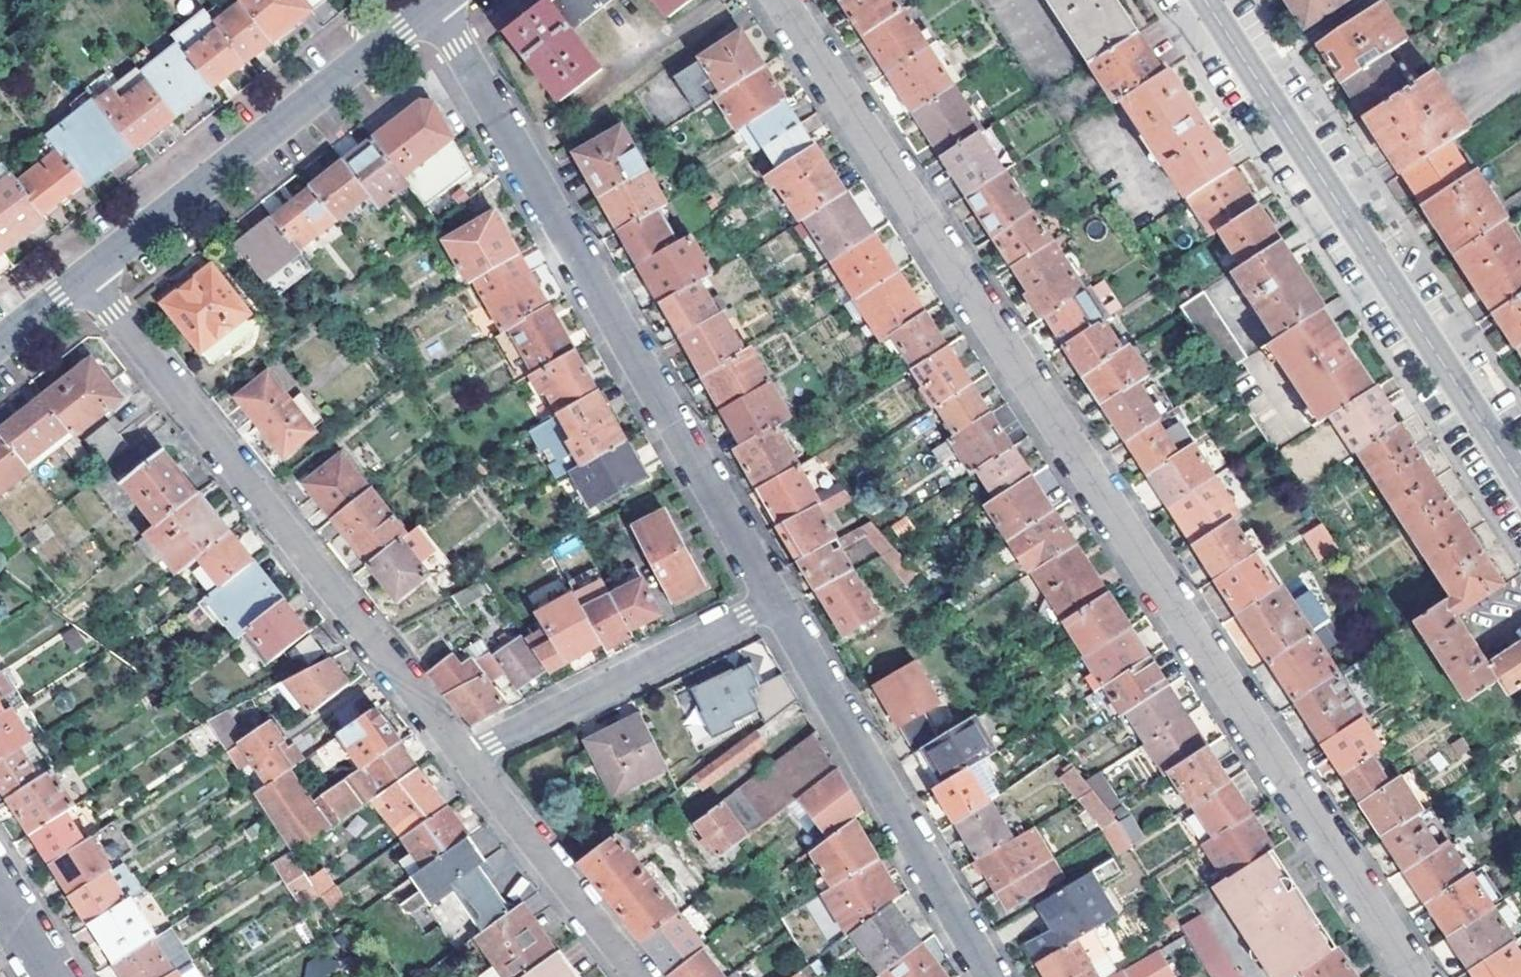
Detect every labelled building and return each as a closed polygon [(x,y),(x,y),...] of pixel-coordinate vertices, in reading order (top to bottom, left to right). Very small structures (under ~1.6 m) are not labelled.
[(324,0),(241,0),(243,2),(273,40),(324,0)] [(561,99),(601,68),(572,31),(612,0),(552,0),(510,33),(561,99)] [(668,18),(692,0),(655,0),(668,18)] [(901,11),(894,0),(845,0),(842,2),(864,36),(901,11)] [(901,11),(906,8),(908,8),(902,0),(894,0),(901,11)] [(1090,64),(1138,33),(1116,0),(1048,0),(1090,64)] [(1307,26),(1354,0),(1290,0),(1307,26)] [(273,40),(243,2),(216,24),(218,26),(245,61),(258,51),(273,40)] [(1409,43),(1385,5),(1322,44),(1341,75),(1345,81),(1400,49),(1409,43)] [(864,36),(888,73),(930,46),(923,35),(906,8),(901,11),(864,36)] [(213,86),(245,61),(218,26),(186,52),(213,86)] [(937,26),(923,35),(930,46),(944,37),(937,26)] [(696,110),(715,97),(763,66),(741,33),(701,59),(703,61),(677,79),(696,110)] [(1123,100),(1164,74),(1147,47),(1138,33),(1090,64),(1117,104),(1123,100)] [(955,51),(944,37),(930,46),(940,60),(955,51)] [(1400,49),(1416,74),(1429,66),(1413,40),(1409,43),(1400,49)] [(186,52),(180,44),(142,73),(148,80),(176,116),(213,86),(186,52)] [(913,111),(955,84),(940,60),(930,46),(888,73),(909,105),(913,111)] [(1416,74),(1400,49),(1345,81),(1366,113),(1420,80),(1416,74)] [(737,131),(753,121),(783,102),(785,100),(763,66),(715,97),(737,131)] [(139,69),(114,89),(123,100),(148,80),(142,73),(139,69)] [(1164,74),(1123,100),(1188,201),(1191,199),(1234,171),(1200,120),(1168,71),(1164,74)] [(1433,72),(1420,80),(1366,113),(1388,148),(1404,173),(1448,145),(1471,130),(1433,72)] [(176,116),(148,80),(123,100),(114,89),(98,101),(135,148),(176,116)] [(955,84),(913,111),(943,158),(980,134),(985,131),(955,84)] [(98,101),(96,99),(49,136),(61,151),(87,185),(135,148),(98,101)] [(374,138),(405,174),(453,139),(434,107),(429,104),(424,102),(380,133),(374,138)] [(753,121),(768,143),(797,124),(783,102),(753,121)] [(783,167),(812,148),(797,124),(768,143),(783,167)] [(623,126),(576,153),(600,195),(647,169),(623,126)] [(980,134),(943,158),(946,162),(968,195),(1004,171),(980,134)] [(370,194),(380,206),(410,181),(405,174),(374,138),(360,150),(346,162),(370,194)] [(410,181),(426,200),(469,167),(453,139),(405,174),(410,181)] [(1468,176),(1448,145),(1404,173),(1424,204),(1468,176)] [(815,147),(812,148),(783,167),(767,178),(775,190),(778,188),(800,222),(804,219),(845,193),(819,153),(815,147)] [(46,219),(87,185),(61,151),(19,183),(46,219)] [(314,187),(339,219),(370,194),(346,162),(314,187)] [(600,195),(621,230),(658,208),(667,204),(647,169),(600,195)] [(1004,171),(968,195),(995,238),(1032,214),(1004,171)] [(1219,231),(1257,207),(1234,171),(1191,199),(1213,235),(1219,231)] [(1475,172),(1468,176),(1424,204),(1435,220),(1456,253),(1503,224),(1508,221),(1475,172)] [(46,219),(19,183),(11,173),(0,182),(0,249),(2,252),(46,219)] [(274,218),(299,250),(339,219),(314,187),(274,218)] [(845,193),(804,219),(831,261),(872,234),(845,193)] [(1213,235),(1191,199),(1188,201),(1185,203),(1207,239),(1213,235)] [(1219,231),(1242,267),(1281,243),(1257,207),(1219,231)] [(640,265),(678,243),(658,208),(621,230),(640,265)] [(1014,267),(1053,242),(1035,212),(1032,214),(995,238),(1014,267)] [(476,279),(517,255),(495,213),(445,241),(469,284),(476,279)] [(238,246),(266,281),(301,254),(299,250),(274,218),(238,246)] [(1494,312),(1520,295),(1520,251),(1503,224),(1456,253),(1481,292),(1494,312)] [(831,261),(855,298),(896,272),(872,234),(831,261)] [(692,235),(678,243),(640,265),(661,301),(698,280),(712,272),(692,235)] [(1053,242),(1014,267),(1017,271),(1047,317),(1086,292),(1053,242)] [(1242,267),(1233,273),(1277,340),(1326,309),(1292,258),(1282,242),(1281,243),(1242,267)] [(517,255),(476,279),(502,333),(510,328),(547,307),(517,255)] [(252,316),(212,266),(162,304),(211,365),(242,341),(234,329),(252,316)] [(881,341),(891,334),(923,314),(896,272),(855,298),(854,300),(881,341)] [(681,335),(722,312),(727,309),(719,294),(709,300),(698,280),(661,301),(681,335)] [(1104,280),(1092,288),(1099,299),(1112,292),(1104,280)] [(1066,347),(1105,321),(1110,318),(1103,306),(1099,299),(1092,288),(1086,292),(1047,317),(1066,347)] [(1224,374),(1247,360),(1203,293),(1180,307),(1224,374)] [(1518,349),(1520,347),(1520,295),(1494,312),(1515,345),(1518,349)] [(1110,318),(1123,309),(1116,299),(1103,306),(1110,318)] [(510,328),(536,374),(574,352),(547,307),(510,328)] [(1313,409),(1322,423),(1331,417),(1377,387),(1347,340),(1326,309),(1277,340),(1271,344),(1282,361),(1313,409)] [(681,335),(703,375),(744,351),(722,312),(681,335)] [(923,314),(891,334),(913,368),(945,347),(923,314)] [(1075,361),(1085,376),(1124,351),(1105,321),(1066,347),(1075,361)] [(1282,361),(1271,344),(1262,350),(1273,367),(1282,361)] [(1104,405),(1139,383),(1150,376),(1131,346),(1124,351),(1085,376),(1104,405)] [(723,409),(771,382),(751,347),(744,351),(703,375),(723,409)] [(913,368),(912,368),(924,387),(921,389),(934,408),(937,406),(970,385),(945,347),(913,368)] [(580,348),(574,352),(597,393),(603,389),(580,348)] [(574,352),(536,374),(530,377),(542,397),(548,393),(560,414),(597,393),(574,352)] [(43,397),(70,430),(75,438),(123,400),(91,359),(67,379),(65,376),(51,388),(53,390),(47,394),(43,397)] [(288,404),(265,376),(237,398),(285,457),(313,435),(310,432),(319,426),(296,398),(288,404)] [(723,409),(743,444),(777,425),(790,417),(771,382),(723,409)] [(1139,383),(1104,405),(1127,441),(1158,421),(1162,419),(1139,383)] [(937,406),(956,435),(989,414),(970,385),(937,406)] [(1377,387),(1331,417),(1357,455),(1400,427),(1392,415),(1394,414),(1388,404),(1377,387)] [(603,389),(597,393),(625,441),(632,437),(603,389)] [(558,479),(570,472),(625,441),(597,393),(560,414),(530,431),(542,452),(550,447),(558,461),(550,466),(558,479)] [(25,465),(70,430),(43,397),(0,431),(0,433),(25,465)] [(1312,429),(1322,423),(1313,409),(1303,415),(1312,429)] [(989,414),(956,435),(932,451),(939,462),(957,451),(971,475),(977,470),(1012,448),(989,414)] [(85,438),(101,460),(126,442),(109,420),(85,438)] [(1149,474),(1196,443),(1181,421),(1164,432),(1158,421),(1127,441),(1149,474)] [(743,444),(736,448),(759,488),(799,465),(777,425),(743,444)] [(1357,455),(1392,508),(1436,479),(1415,446),(1402,426),(1400,427),(1357,455)] [(0,433),(0,496),(30,472),(25,465),(0,433)] [(652,472),(632,437),(625,441),(634,457),(645,476),(652,472)] [(625,441),(570,472),(581,490),(585,488),(595,505),(645,476),(634,457),(625,441)] [(1149,474),(1169,505),(1215,475),(1196,443),(1149,474)] [(977,470),(996,500),(1031,478),(1012,448),(977,470)] [(158,527),(199,494),(165,451),(123,483),(158,527)] [(343,455),(308,483),(335,519),(371,490),(343,455)] [(759,488),(782,527),(821,504),(799,465),(759,488)] [(1195,545),(1233,520),(1241,516),(1215,475),(1169,505),(1195,545)] [(986,506),(1007,540),(1052,511),(1031,478),(996,500),(986,506)] [(1392,508),(1427,560),(1471,531),(1450,499),(1436,479),(1392,508)] [(371,490),(335,519),(370,564),(402,539),(409,534),(373,489),(371,490)] [(824,516),(853,499),(845,490),(821,504),(782,527),(801,561),(837,540),(824,516)] [(158,527),(147,535),(177,573),(200,556),(230,533),(199,494),(158,527)] [(667,510),(631,528),(672,604),(706,586),(667,510)] [(1007,540),(1028,573),(1033,571),(1074,544),(1052,511),(1007,540)] [(899,539),(914,529),(906,516),(890,526),(899,539)] [(1195,545),(1217,578),(1255,554),(1233,520),(1195,545)] [(819,592),(853,572),(841,551),(865,537),(881,556),(894,548),(871,521),(837,540),(801,561),(819,592)] [(1307,536),(1322,560),(1339,549),(1323,526),(1307,536)] [(1427,560),(1452,598),(1463,615),(1506,586),(1485,554),(1471,531),(1427,560)] [(252,562),(230,533),(200,556),(222,585),(250,564),(252,562)] [(402,539),(370,564),(398,599),(431,574),(402,539)] [(1074,544),(1033,571),(1065,622),(1108,594),(1074,544)] [(894,548),(881,556),(905,585),(917,575),(894,548)] [(1240,614),(1278,589),(1255,554),(1217,578),(1220,583),(1240,614)] [(206,597),(238,637),(247,629),(280,603),(250,564),(222,585),(206,597)] [(611,594),(641,579),(635,567),(604,582),(606,584),(611,594)] [(853,572),(819,592),(844,637),(879,617),(853,572)] [(452,595),(465,614),(469,610),(466,606),(490,589),(483,579),(452,595)] [(641,579),(611,594),(631,630),(661,615),(641,579)] [(631,630),(611,594),(606,584),(599,587),(605,599),(584,610),(602,642),(607,649),(634,636),(631,630)] [(1240,614),(1270,660),(1313,633),(1330,621),(1312,593),(1294,604),(1282,586),(1278,589),(1240,614)] [(584,610),(575,594),(522,625),(550,673),(602,642),(584,610)] [(1108,594),(1065,622),(1086,655),(1128,628),(1124,621),(1108,597),(1108,594)] [(1491,668),(1492,668),(1475,642),(1458,618),(1463,615),(1452,598),(1416,621),(1469,702),(1499,681),(1491,668)] [(280,603),(247,629),(271,660),(283,651),(306,633),(283,601),(280,603)] [(91,637),(73,625),(68,629),(78,645),(91,637)] [(1102,686),(1103,685),(1147,657),(1128,628),(1086,655),(1083,657),(1102,686)] [(1297,702),(1339,675),(1313,633),(1270,660),(1277,671),(1297,702)] [(488,646),(492,651),(506,672),(517,687),(546,669),(523,636),(512,644),(506,634),(488,646)] [(310,637),(289,654),(301,669),(322,653),(310,637)] [(1520,687),(1520,649),(1517,651),(1492,668),(1491,668),(1499,681),(1508,696),(1520,687)] [(506,672),(492,651),(476,661),(492,681),(506,672)] [(472,727),(508,709),(471,662),(460,668),(452,654),(429,672),(472,727)] [(1126,712),(1166,686),(1147,657),(1103,685),(1122,715),(1126,712)] [(349,682),(329,658),(299,673),(286,680),(311,712),(349,682)] [(694,696),(721,741),(742,729),(740,726),(762,713),(768,723),(798,700),(783,674),(761,687),(749,666),(734,675),(733,673),(694,696)] [(922,670),(880,693),(898,727),(940,704),(922,670)] [(13,707),(19,704),(0,674),(0,716),(13,707)] [(1339,675),(1297,702),(1303,712),(1325,744),(1363,719),(1366,717),(1339,675)] [(183,680),(171,689),(179,697),(191,689),(183,680)] [(1145,742),(1185,716),(1166,686),(1126,712),(1145,742)] [(172,695),(153,706),(158,713),(179,700),(172,695)] [(259,704),(254,696),(226,710),(231,718),(249,709),(259,704)] [(354,705),(363,717),(376,709),(367,696),(354,705)] [(259,704),(249,709),(256,723),(265,717),(259,704)] [(20,747),(33,739),(13,707),(0,716),(0,760),(20,747)] [(363,767),(400,743),(377,708),(376,709),(363,717),(340,734),(363,767)] [(245,740),(231,718),(226,710),(207,720),(226,750),(239,770),(253,760),(268,783),(291,767),(303,758),(293,743),(288,747),(271,722),(245,740)] [(586,743),(605,781),(625,771),(633,786),(669,768),(641,715),(623,722),(621,719),(605,727),(607,732),(586,743)] [(925,771),(935,788),(980,761),(994,753),(973,715),(914,751),(925,771)] [(1164,774),(1168,772),(1205,747),(1185,716),(1145,742),(1143,743),(1164,774)] [(1343,773),(1371,755),(1381,748),(1363,719),(1325,744),(1343,773)] [(695,778),(704,790),(765,743),(757,731),(695,778)] [(818,733),(761,777),(783,811),(838,769),(818,733)] [(322,774),(347,755),(332,737),(308,757),(322,774)] [(400,743),(363,767),(313,801),(291,767),(268,783),(254,793),(266,812),(291,850),(294,854),(381,793),(415,769),(402,746),(400,743)] [(20,747),(0,760),(0,782),(10,798),(52,771),(42,756),(30,764),(20,747)] [(1192,804),(1228,781),(1205,747),(1168,772),(1190,806),(1192,804)] [(1371,755),(1343,773),(1363,803),(1390,785),(1371,755)] [(955,822),(997,795),(998,794),(980,761),(935,788),(955,822)] [(1083,782),(1069,765),(1063,770),(1066,774),(1061,779),(1079,802),(1093,794),(1083,782)] [(381,793),(410,832),(445,807),(415,769),(381,793)] [(763,886),(773,879),(812,850),(854,819),(863,812),(850,788),(838,769),(783,811),(748,838),(739,845),(749,863),(763,886)] [(32,831),(66,810),(75,804),(53,770),(52,771),(10,798),(32,831)] [(625,771),(605,781),(612,796),(633,786),(625,771)] [(1083,782),(1093,794),(1103,787),(1095,774),(1083,782)] [(761,777),(725,805),(748,838),(783,811),(761,777)] [(1384,836),(1416,815),(1423,811),(1401,778),(1390,785),(1363,803),(1384,836)] [(1192,804),(1214,838),(1249,815),(1240,801),(1228,781),(1192,804)] [(1093,794),(1079,802),(1102,831),(1117,822),(1107,811),(1093,794)] [(1020,835),(997,795),(955,822),(978,859),(1020,835)] [(722,858),(739,845),(748,838),(725,805),(724,803),(696,824),(722,858)] [(1179,812),(1201,846),(1205,844),(1214,838),(1192,804),(1190,806),(1179,812)] [(413,852),(424,867),(460,842),(467,837),(445,807),(410,832),(403,837),(413,852)] [(32,831),(51,862),(85,840),(66,810),(32,831)] [(1226,877),(1264,852),(1271,848),(1249,815),(1214,838),(1205,844),(1218,864),(1226,877)] [(1416,815),(1384,836),(1406,869),(1438,849),(1416,815)] [(854,819),(812,850),(833,888),(879,861),(878,860),(873,852),(854,819)] [(1117,822),(1102,831),(1118,856),(1132,848),(1130,844),(1117,822)] [(680,914),(690,907),(654,862),(644,869),(632,852),(640,845),(628,828),(581,864),(612,903),(644,942),(680,914)] [(998,892),(1051,861),(1032,828),(1020,835),(978,859),(982,866),(985,871),(998,892)] [(73,896),(110,872),(114,869),(93,835),(85,840),(51,862),(60,876),(73,896)] [(467,837),(460,842),(476,866),(487,858),(470,835),(467,837)] [(454,889),(483,930),(509,912),(480,872),(476,866),(460,842),(424,867),(411,876),(432,905),(454,889)] [(1428,903),(1470,876),(1448,842),(1438,849),(1406,869),(1417,886),(1428,903)] [(1271,848),(1264,852),(1281,878),(1288,874),(1271,848)] [(400,861),(411,876),(424,867),(413,852),(400,861)] [(1212,886),(1239,925),(1235,927),(1260,965),(1263,963),(1273,976),(1294,976),(1299,974),(1331,953),(1314,927),(1321,923),(1300,891),(1297,887),(1292,888),(1293,883),(1292,881),(1280,879),(1281,878),(1264,852),(1226,877),(1212,886)] [(879,859),(878,860),(879,861),(833,888),(826,892),(850,934),(892,903),(895,900),(884,880),(890,877),(879,859)] [(982,866),(978,859),(973,862),(980,874),(985,871),(982,866)] [(1113,859),(1095,869),(1103,883),(1122,873),(1113,859)] [(308,877),(298,861),(281,872),(295,895),(313,884),(308,877)] [(1062,879),(1051,861),(998,892),(1008,909),(1062,879)] [(1205,873),(1212,886),(1226,877),(1218,864),(1205,873)] [(321,867),(308,877),(313,884),(319,894),(321,896),(335,886),(321,867)] [(1026,942),(1037,962),(1073,942),(1115,918),(1098,889),(1104,885),(1103,883),(1095,869),(1039,903),(1050,921),(1053,926),(1026,942)] [(91,924),(94,922),(129,900),(110,872),(73,896),(91,924)] [(1428,903),(1450,936),(1493,908),(1472,875),(1470,876),(1428,903)] [(884,880),(895,900),(901,895),(890,877),(884,880)] [(313,884),(295,895),(302,905),(319,894),(313,884)] [(409,917),(426,901),(416,890),(399,906),(409,917)] [(118,960),(153,938),(157,935),(133,897),(129,900),(94,922),(118,960)] [(818,898),(807,903),(822,933),(833,927),(818,898)] [(852,935),(882,974),(922,944),(896,909),(892,903),(850,934),(852,935)] [(506,976),(521,976),(554,953),(539,931),(520,904),(509,912),(483,930),(476,935),(506,976)] [(1493,908),(1450,936),(1460,953),(1471,970),(1513,943),(1515,942),(1499,916),(1505,912),(1499,904),(1493,908)] [(705,948),(680,914),(644,942),(665,969),(670,975),(704,949),(705,948)] [(1206,976),(1234,976),(1201,919),(1179,929),(1206,976)] [(1337,949),(1321,923),(1314,927),(1331,953),(1337,949)] [(1160,951),(1162,955),(1183,943),(1179,937),(1158,949),(1160,951)] [(125,976),(167,976),(175,972),(153,938),(118,960),(115,962),(125,976)] [(1046,976),(1093,976),(1073,942),(1037,962),(1046,976)] [(1513,943),(1471,970),(1476,976),(1520,976),(1520,954),(1513,943)] [(884,976),(945,976),(922,946),(922,944),(882,974),(884,976)] [(555,952),(574,976),(582,976),(560,949),(555,952)] [(704,949),(670,975),(672,976),(726,976),(704,949)] [(1342,957),(1337,949),(1331,953),(1299,974),(1301,976),(1356,976),(1342,957)] [(1160,951),(1114,976),(1174,976),(1162,955),(1160,951)] [(555,952),(554,953),(521,976),(574,976),(555,952)] [(339,968),(337,964),(318,960),(309,965),(307,976),(325,976),(339,968)] [(167,976),(203,976),(192,961),(175,972),(167,976)]
